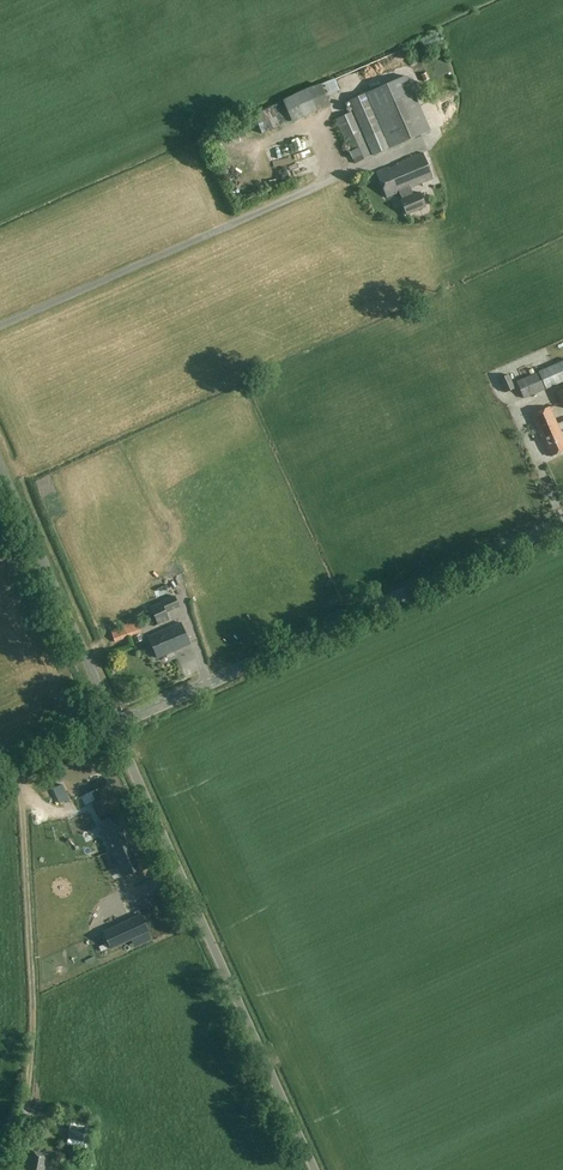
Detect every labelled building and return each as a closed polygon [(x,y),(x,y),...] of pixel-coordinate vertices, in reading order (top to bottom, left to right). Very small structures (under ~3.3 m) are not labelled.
[(276,70),(260,73),(263,86),(279,83),(276,70)] [(250,90),(262,87),(259,74),(247,77),(250,90)] [(355,163),(430,131),(407,77),(348,102),(353,111),(334,119),(335,121),(331,123),(339,143),(345,141),(355,163)] [(293,124),(331,106),(321,84),(254,115),(262,134),(279,127),(292,122),(293,124)] [(249,155),(250,161),(260,158),(258,153),(249,155)] [(409,189),(411,188),(433,179),(425,154),(399,165),(400,168),(391,171),(390,169),(377,174),(387,198),(399,193),(409,189)] [(298,161),(274,173),(280,185),(304,173),(298,161)] [(249,170),(253,186),(269,181),(266,166),(249,170)] [(409,189),(399,193),(402,201),(401,201),(407,215),(426,207),(420,194),(414,196),(411,188),(409,189)] [(541,360),(549,356),(543,344),(534,348),(541,360)] [(517,381),(525,399),(562,382),(562,362),(517,381)] [(505,393),(515,389),(509,375),(499,379),(505,393)] [(554,391),(562,409),(562,408),(562,388),(554,391)] [(552,408),(533,416),(545,443),(547,443),(552,455),(562,451),(562,434),(552,408)] [(162,571),(164,578),(172,576),(175,587),(181,585),(176,568),(162,571)] [(158,625),(170,620),(167,613),(179,608),(175,597),(151,607),(158,625)] [(115,643),(142,633),(138,621),(111,630),(115,643)] [(160,658),(192,643),(183,622),(150,637),(160,658)] [(191,650),(176,655),(182,672),(197,667),(191,650)] [(79,692),(72,695),(74,701),(82,698),(79,692)] [(119,816),(101,824),(124,876),(142,868),(134,849),(137,848),(131,833),(128,835),(119,816)] [(142,915),(104,932),(111,948),(149,930),(142,915)] [(49,1154),(30,1151),(26,1167),(27,1167),(26,1169),(46,1169),(49,1154)]
